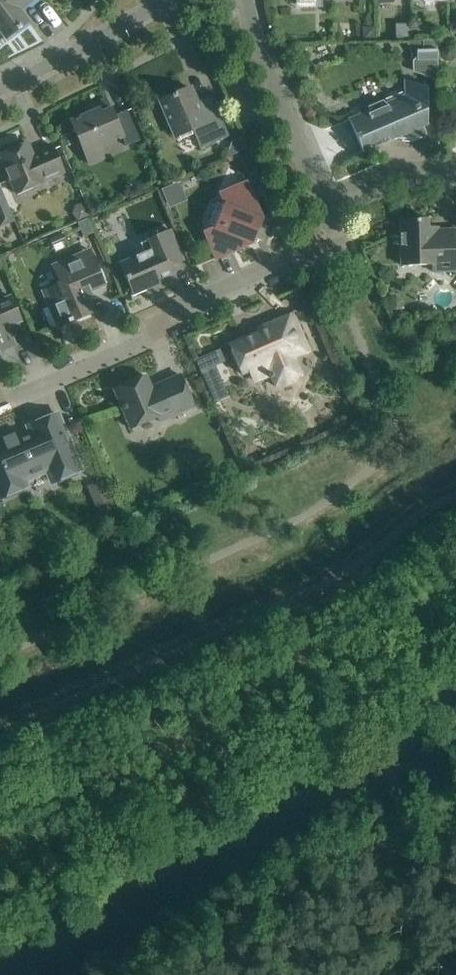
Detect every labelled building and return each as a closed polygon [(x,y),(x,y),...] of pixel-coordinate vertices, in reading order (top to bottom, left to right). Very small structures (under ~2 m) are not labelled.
[(5,37),(16,29),(17,30),(28,21),(19,8),(24,4),(25,5),(32,0),(0,0),(0,31),(5,37)] [(368,27),(363,33),(363,39),(375,39),(375,27),(368,27)] [(451,43),(444,43),(441,47),(441,52),(445,55),(452,55),(455,52),(455,47),(451,43)] [(435,53),(416,53),(416,60),(412,64),(413,74),(437,82),(435,53)] [(425,136),(426,136),(422,126),(427,124),(426,87),(405,80),(405,95),(386,103),(382,100),(367,106),(367,111),(349,119),(363,151),(393,138),(394,139),(425,138),(425,136)] [(206,146),(211,144),(229,136),(215,104),(200,110),(191,89),(176,95),(175,93),(159,100),(175,137),(192,129),(198,142),(203,139),(206,146)] [(71,121),(79,139),(84,153),(122,136),(126,146),(140,140),(135,128),(127,110),(114,115),(111,109),(101,113),(99,109),(71,121)] [(239,139),(232,142),(237,154),(245,150),(239,139)] [(7,173),(16,193),(44,181),(63,172),(52,145),(32,154),(27,143),(0,154),(0,156),(7,173)] [(246,154),(239,157),(244,168),(251,165),(246,154)] [(204,232),(207,241),(215,259),(242,247),(242,246),(252,242),(253,243),(263,219),(261,218),(257,209),(258,208),(246,181),(228,189),(219,193),(224,203),(223,206),(218,204),(210,212),(210,222),(215,224),(214,227),(204,232)] [(14,220),(0,186),(0,226),(14,220)] [(75,207),(73,214),(78,220),(89,215),(85,205),(75,207)] [(401,269),(432,268),(433,272),(455,271),(454,229),(428,229),(427,219),(400,220),(401,269)] [(86,220),(77,224),(83,238),(92,234),(86,220)] [(120,262),(126,276),(134,294),(150,287),(149,286),(157,282),(158,284),(159,283),(158,279),(175,272),(172,265),(184,260),(176,241),(171,230),(140,243),(144,252),(120,262)] [(43,291),(49,306),(58,327),(93,311),(87,297),(91,295),(89,291),(104,285),(89,250),(53,265),(60,281),(57,282),(58,285),(43,291)] [(15,345),(7,327),(21,320),(10,296),(0,300),(0,351),(15,345)] [(309,351),(301,331),(293,313),(266,324),(267,333),(259,336),(257,332),(229,344),(242,374),(266,364),(277,390),(303,378),(294,358),(309,351)] [(219,349),(195,359),(201,373),(214,367),(225,362),(219,349)] [(194,407),(188,393),(180,374),(158,384),(159,386),(151,389),(145,376),(114,389),(122,408),(131,428),(157,416),(160,421),(194,407)] [(65,432),(57,414),(28,426),(30,432),(17,437),(16,436),(11,434),(5,436),(3,441),(4,443),(0,445),(0,497),(27,485),(25,480),(47,470),(52,481),(81,469),(65,432)]
